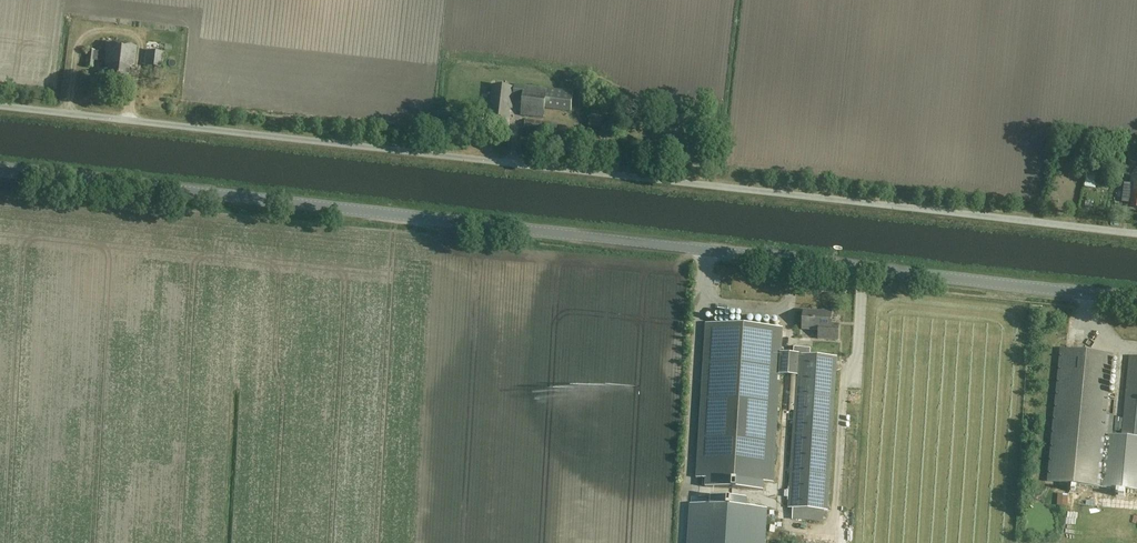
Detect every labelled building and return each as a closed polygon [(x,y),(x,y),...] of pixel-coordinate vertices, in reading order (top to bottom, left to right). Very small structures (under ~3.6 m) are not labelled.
[(132,17),(132,11),(115,9),(115,16),(132,17)] [(109,50),(108,62),(110,63),(108,77),(127,79),(128,65),(131,66),(131,60),(139,61),(139,65),(152,67),(154,44),(141,42),(141,44),(133,43),(133,40),(118,38),(117,51),(109,50)] [(515,87),(493,85),(490,111),(485,110),(484,122),(491,123),(491,125),(509,127),(512,109),(513,109),(514,96),(524,98),(522,116),(544,118),(545,109),(571,112),(573,92),(515,85),(515,87)] [(621,114),(591,110),(589,127),(607,129),(608,123),(619,125),(621,114)] [(557,125),(525,121),(524,128),(551,131),(551,135),(556,135),(557,125)] [(746,286),(743,293),(749,296),(752,288),(746,286)] [(831,311),(823,311),(823,312),(804,311),(803,330),(820,331),(819,339),(838,340),(839,325),(831,324),(831,311)] [(706,327),(697,478),(774,483),(780,375),(795,377),(796,354),(781,353),(782,332),(706,327)] [(1113,355),(1060,350),(1048,481),(1099,486),(1111,357),(1112,357),(1113,355)] [(837,357),(798,355),(797,375),(789,508),(794,508),(793,517),(811,518),(812,509),(828,510),(837,357)] [(1129,357),(1121,438),(1104,436),(1099,486),(1136,489),(1136,357),(1129,357)] [(1070,504),(1071,495),(1060,495),(1060,504),(1070,504)] [(688,542),(766,542),(768,509),(691,505),(688,542)]
